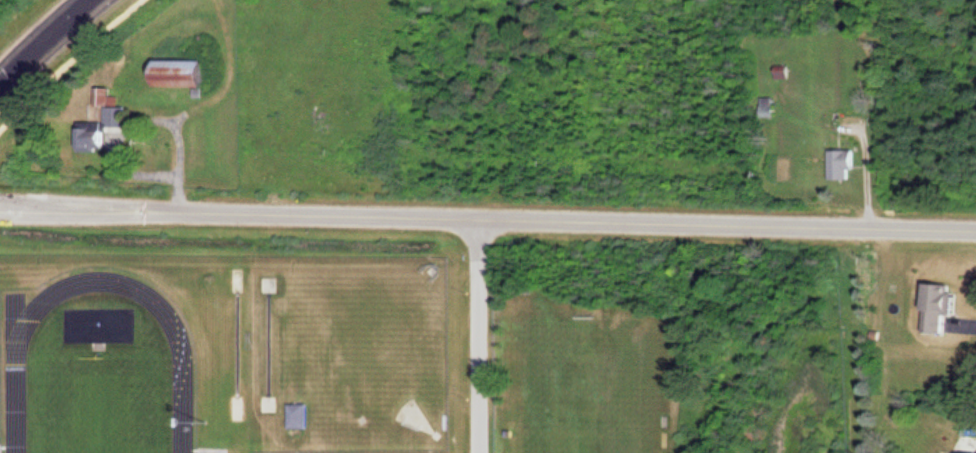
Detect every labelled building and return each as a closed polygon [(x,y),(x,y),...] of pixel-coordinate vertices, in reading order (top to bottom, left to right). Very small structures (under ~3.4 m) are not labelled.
[(162,61),(162,87),(212,87),(212,61),(162,61)] [(130,106),(109,106),(109,122),(82,122),(81,151),(113,151),(113,131),(130,131),(130,106)] [(834,150),(834,179),(859,179),(859,150),(834,150)] [(952,334),(954,282),(931,281),(929,333),(952,334)] [(310,403),(291,403),(291,428),(310,428),(310,403)]
